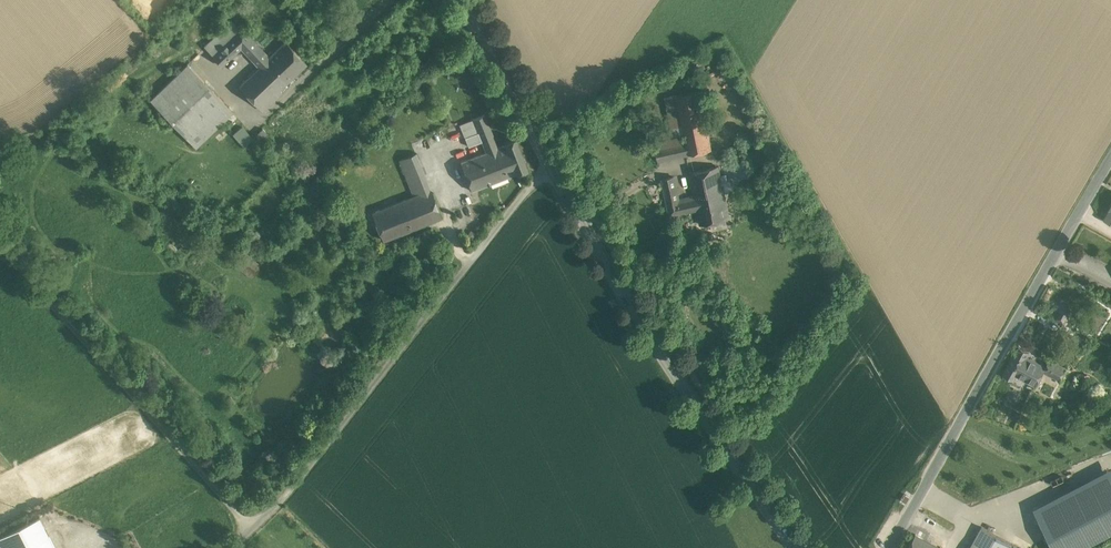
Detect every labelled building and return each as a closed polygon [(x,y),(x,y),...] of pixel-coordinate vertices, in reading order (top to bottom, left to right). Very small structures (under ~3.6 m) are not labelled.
[(270,58),(243,29),(214,56),(222,65),(241,48),(258,65),(256,67),(258,69),(241,86),(264,110),(277,98),(267,88),(281,75),(268,61),(270,58)] [(306,65),(286,43),(270,58),(268,61),(281,75),(267,88),(277,98),(282,94),(279,90),(306,65)] [(214,90),(188,63),(150,99),(176,126),(214,90)] [(708,111),(703,89),(699,90),(704,112),(708,111)] [(214,90),(176,126),(196,147),(234,111),(214,90)] [(699,90),(676,95),(684,133),(685,136),(689,155),(711,150),(704,112),(699,90)] [(676,95),(664,98),(672,136),(684,133),(676,95)] [(487,154),(461,164),(472,191),(506,178),(495,150),(499,149),(486,115),(460,125),(466,139),(479,134),(487,154)] [(243,125),(232,134),(244,146),(254,137),(243,125)] [(261,143),(270,135),(263,127),(254,136),(261,143)] [(685,136),(655,142),(659,161),(689,155),(685,136)] [(515,138),(505,142),(506,146),(499,149),(495,150),(506,178),(517,174),(517,175),(528,171),(515,138)] [(442,216),(416,153),(399,160),(414,196),(372,213),(383,240),(442,216)] [(717,167),(690,172),(695,196),(697,204),(707,202),(706,198),(722,195),(734,193),(732,184),(721,186),(717,167)] [(677,199),(673,177),(662,179),(670,215),(698,209),(697,204),(695,196),(677,199)] [(722,195),(706,198),(707,202),(697,204),(698,209),(701,225),(727,220),(722,195)] [(249,255),(240,268),(253,277),(262,264),(249,255)] [(1071,308),(1062,303),(1052,319),(1062,325),(1071,308)] [(1018,350),(1006,372),(1015,377),(1017,374),(1026,357),(1027,355),(1018,350)] [(1045,367),(1026,357),(1017,374),(1036,385),(1044,372),(1046,368),(1045,367)] [(1046,368),(1044,372),(1058,379),(1064,367),(1049,359),(1045,367),(1046,368)] [(1035,508),(1056,547),(1079,547),(1110,531),(1110,469),(1035,508)] [(39,517),(0,536),(0,547),(55,547),(39,517)] [(982,526),(971,546),(975,547),(1008,547),(1011,543),(982,526)] [(915,534),(907,547),(940,547),(915,534)]
